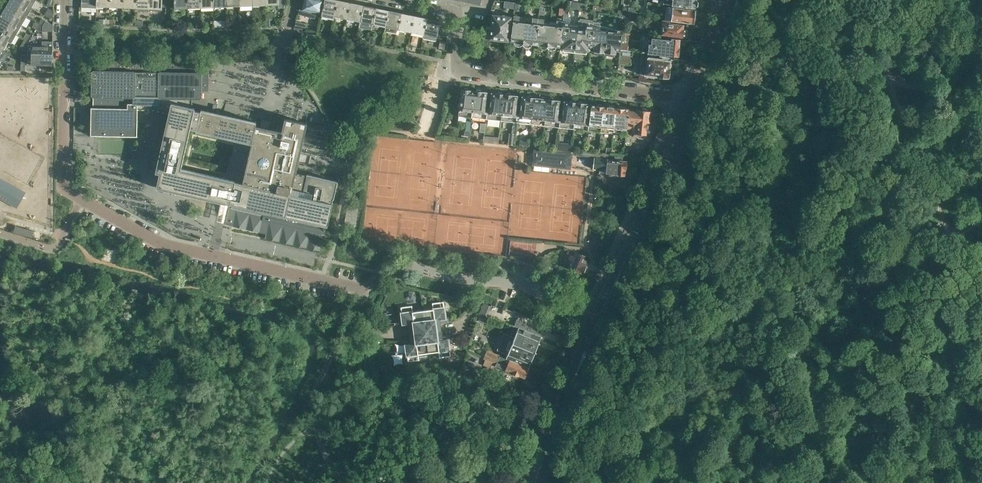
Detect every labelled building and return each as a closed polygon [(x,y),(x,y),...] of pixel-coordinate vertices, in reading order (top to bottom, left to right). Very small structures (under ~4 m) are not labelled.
[(6,5),(26,17),(31,7),(19,0),(10,0),(6,5)] [(136,7),(149,8),(149,0),(136,0),(136,7)] [(149,8),(162,9),(162,0),(149,0),(149,8)] [(304,0),(302,0),(301,0),(298,14),(314,18),(316,12),(321,14),(324,0),(304,0)] [(321,14),(321,15),(334,18),(338,0),(324,0),(321,14)] [(334,18),(341,19),(341,17),(347,18),(351,2),(341,0),(338,0),(334,18)] [(351,2),(347,18),(360,21),(364,5),(351,2)] [(583,10),(584,3),(573,2),(572,8),(583,10)] [(6,5),(1,14),(18,24),(21,25),(26,17),(6,5)] [(364,5),(360,21),(373,23),(376,7),(364,5)] [(671,20),(693,23),(693,21),(694,20),(694,17),(693,15),(694,10),(673,7),(666,6),(665,19),(671,20)] [(376,7),(373,23),(386,26),(389,10),(376,7)] [(48,8),(44,14),(53,20),(53,10),(48,8)] [(562,26),(559,45),(560,45),(560,42),(564,42),(563,47),(574,49),(577,23),(570,22),(570,18),(568,17),(569,9),(564,8),(563,17),(562,26)] [(389,10),(386,26),(398,29),(402,12),(389,10)] [(402,12),(398,29),(411,31),(415,15),(402,12)] [(0,17),(0,25),(16,34),(21,25),(18,24),(1,14),(0,17)] [(415,15),(411,31),(424,34),(427,18),(415,15)] [(509,16),(509,17),(493,15),(491,27),(487,27),(485,36),(490,36),(490,38),(492,38),(493,39),(497,39),(498,39),(500,39),(501,40),(504,40),(505,40),(507,40),(508,34),(509,34),(512,16),(509,16)] [(513,21),(511,34),(511,41),(514,41),(514,44),(516,46),(520,46),(523,45),(525,22),(519,21),(520,16),(514,15),(513,21)] [(526,18),(525,22),(523,45),(525,47),(529,47),(531,46),(532,43),(535,43),(538,18),(532,17),(532,19),(526,18)] [(440,20),(427,18),(424,34),(423,38),(436,41),(437,37),(440,20)] [(538,18),(535,43),(539,44),(538,47),(541,48),(544,49),(546,48),(549,23),(544,22),(544,19),(538,18)] [(549,23),(546,48),(547,48),(549,49),(553,50),(555,49),(556,49),(556,44),(559,45),(562,26),(562,18),(557,18),(556,22),(550,21),(550,23),(549,23)] [(577,23),(574,49),(586,50),(589,50),(593,25),(593,22),(592,20),(580,19),(579,20),(578,20),(577,23)] [(662,25),(661,31),(661,34),(681,37),(681,36),(686,37),(687,35),(688,31),(687,29),(682,29),(683,24),(670,22),(670,21),(658,19),(658,25),(662,25)] [(42,31),(53,31),(53,24),(46,20),(42,26),(42,31)] [(593,25),(589,50),(590,50),(591,46),(594,46),(594,50),(596,50),(598,52),(602,52),(604,51),(607,26),(600,25),(600,23),(593,22),(593,25)] [(8,41),(11,43),(16,34),(0,25),(0,37),(8,41)] [(607,26),(604,51),(607,51),(608,53),(612,53),(614,52),(615,52),(616,50),(620,50),(620,49),(623,30),(615,28),(615,27),(607,26)] [(647,53),(664,54),(677,56),(677,55),(679,54),(679,49),(678,47),(679,38),(671,37),(671,39),(668,39),(652,37),(647,36),(646,43),(643,42),(642,52),(647,53)] [(42,45),(42,64),(52,65),(53,41),(42,41),(42,45)] [(42,45),(28,45),(27,64),(42,64),(42,45)] [(620,49),(620,50),(619,63),(630,65),(632,51),(627,50),(620,49)] [(641,57),(641,58),(640,73),(648,74),(648,76),(653,77),(654,75),(660,76),(660,78),(665,78),(666,77),(668,77),(668,76),(669,76),(670,73),(671,71),(671,68),(669,68),(670,61),(665,60),(665,56),(660,56),(659,58),(648,56),(648,57),(647,57),(641,57)] [(184,62),(109,60),(109,64),(93,64),(93,71),(91,71),(91,96),(92,96),(92,97),(93,97),(192,98),(201,98),(201,91),(208,91),(209,65),(201,65),(201,66),(184,66),(184,62)] [(458,115),(461,116),(472,117),(475,91),(469,90),(468,88),(464,88),(463,89),(461,89),(460,102),(458,103),(458,106),(459,108),(458,115)] [(472,117),(486,118),(487,110),(485,109),(487,92),(482,92),(481,90),(477,89),(476,91),(475,91),(472,117)] [(485,123),(485,128),(488,128),(490,119),(501,120),(504,94),(503,94),(501,92),(499,91),(497,93),(491,93),(489,110),(487,110),(486,118),(485,123)] [(504,94),(501,120),(517,122),(518,113),(516,113),(518,96),(512,95),(510,93),(507,93),(505,94),(504,94)] [(517,122),(515,135),(519,135),(520,122),(531,123),(534,98),(534,97),(532,95),(529,95),(528,97),(522,96),(520,113),(518,113),(517,122)] [(192,98),(93,97),(93,108),(91,108),(91,135),(137,136),(137,110),(152,110),(168,114),(155,172),(159,173),(156,188),(229,204),(230,204),(230,203),(235,181),(181,168),(190,128),(196,129),(200,112),(194,110),(194,108),(192,108),(192,98)] [(534,98),(531,123),(544,125),(547,99),(546,99),(545,97),(542,97),(540,98),(534,98)] [(547,99),(544,125),(556,126),(555,135),(558,135),(559,127),(560,118),(558,118),(560,100),(554,100),(553,98),(550,97),(549,99),(547,99)] [(560,118),(559,127),(573,128),(576,102),(574,100),(571,100),(570,102),(564,101),(562,118),(560,118)] [(576,102),(573,128),(588,130),(589,121),(587,121),(589,104),(584,103),(583,101),(579,101),(578,103),(576,102)] [(588,130),(601,132),(604,106),(603,106),(602,104),(598,103),(597,105),(591,104),(589,121),(588,130)] [(601,132),(600,142),(604,142),(605,132),(613,133),(616,107),(615,105),(611,105),(609,106),(604,106),(601,132)] [(616,107),(613,133),(626,135),(627,128),(626,128),(628,110),(629,110),(629,109),(624,108),(623,106),(619,105),(618,108),(616,107)] [(627,128),(632,129),(632,132),(637,133),(637,136),(639,138),(643,138),(645,137),(645,134),(646,129),(647,128),(648,127),(648,122),(649,122),(651,109),(643,108),(643,110),(636,110),(636,111),(629,110),(628,110),(626,128),(627,128)] [(196,129),(196,131),(251,144),(243,183),(235,181),(230,203),(233,204),(232,207),(229,207),(225,223),(232,224),(232,225),(266,233),(265,238),(321,250),(325,234),(322,233),(324,224),(326,225),(326,226),(327,226),(337,181),(307,174),(306,176),(294,173),(305,124),(307,124),(307,123),(284,118),(284,119),(285,119),(282,132),(255,126),(256,121),(255,121),(255,122),(201,110),(202,109),(201,109),(200,112),(196,129)] [(569,152),(536,149),(535,163),(569,167),(570,155),(568,155),(569,152)] [(595,151),(594,157),(593,168),(606,169),(606,173),(625,175),(626,169),(627,167),(628,164),(626,162),(626,161),(610,159),(607,158),(608,153),(595,151)] [(0,178),(0,198),(16,206),(24,192),(0,178)] [(363,209),(348,206),(344,226),(360,229),(363,209)] [(33,230),(15,226),(14,232),(32,237),(33,230)] [(569,249),(569,250),(567,253),(571,254),(570,258),(572,259),(568,267),(582,273),(589,257),(569,249)] [(412,305),(401,307),(403,324),(400,324),(401,329),(409,327),(411,339),(402,340),(403,344),(405,344),(408,361),(419,360),(428,358),(427,353),(438,351),(439,357),(450,356),(448,338),(451,338),(450,334),(442,335),(440,324),(449,322),(448,318),(445,318),(443,301),(432,303),(433,309),(413,311),(412,305)] [(483,303),(479,314),(487,317),(491,305),(483,303)] [(527,342),(537,346),(544,330),(528,323),(527,324),(517,319),(514,325),(511,333),(515,335),(515,336),(527,341),(527,342)] [(528,367),(537,346),(527,342),(527,341),(515,336),(513,335),(510,335),(508,335),(505,336),(503,339),(501,340),(501,342),(500,345),(500,347),(501,349),(502,351),(503,353),(505,354),(507,355),(506,358),(528,367)] [(496,363),(500,355),(487,350),(484,358),(485,359),(493,362),(496,363)] [(528,367),(506,358),(500,355),(496,363),(500,365),(500,363),(503,364),(501,368),(524,378),(528,367)] [(490,368),(493,362),(485,359),(483,365),(490,368)]
